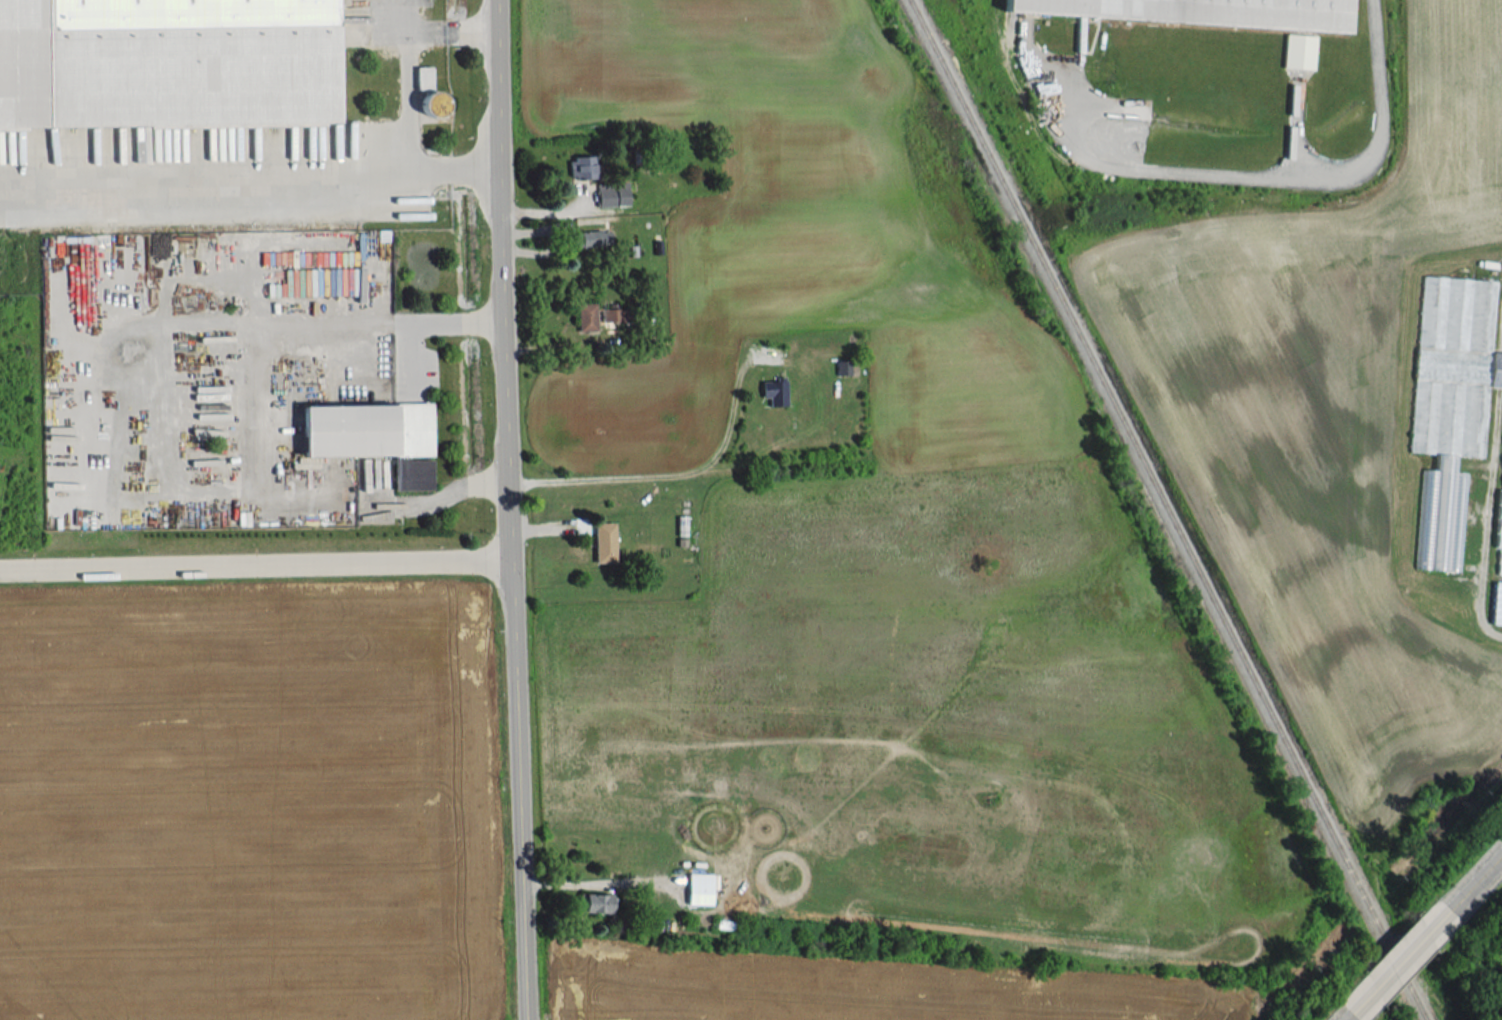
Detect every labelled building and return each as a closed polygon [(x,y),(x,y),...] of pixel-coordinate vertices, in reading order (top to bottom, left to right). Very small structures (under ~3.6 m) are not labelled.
[(338,122),(0,128),(0,0),(336,0),(338,122)] [(1003,11),(1004,0),(1347,0),(1345,32),(1003,11)] [(1314,35),(1285,33),(1283,67),(1313,68),(1314,35)] [(416,89),(432,89),(432,66),(416,66),(416,89)] [(445,114),(445,93),(422,92),(421,114),(445,114)] [(593,156),(569,157),(570,178),(594,177),(593,156)] [(628,205),(627,182),(597,183),(598,206),(628,205)] [(610,230),(575,231),(576,246),(611,245),(610,230)] [(1460,571),(1468,472),(1455,471),(1456,455),(1483,457),(1489,385),(1501,386),(1501,353),(1490,352),(1495,282),(1425,277),(1411,450),(1437,452),(1436,470),(1423,469),(1415,567),(1460,571)] [(596,302),(577,303),(578,330),(597,330),(597,321),(626,321),(626,308),(596,309),(596,302)] [(849,359),(836,360),(837,374),(850,373),(849,359)] [(762,397),(769,397),(770,406),(787,405),(786,379),(762,380),(762,397)] [(430,403),(303,406),(304,455),(393,454),(394,489),(432,489),(431,459),(407,459),(407,455),(431,454),(430,403)] [(614,522),(593,522),(594,562),(615,562),(614,522)] [(1494,581),(1491,623),(1501,624),(1501,582),(1494,581)] [(718,874),(688,873),(687,904),(711,904),(711,888),(718,888),(718,874)] [(612,894),(584,893),(583,912),(611,912),(612,894)]
